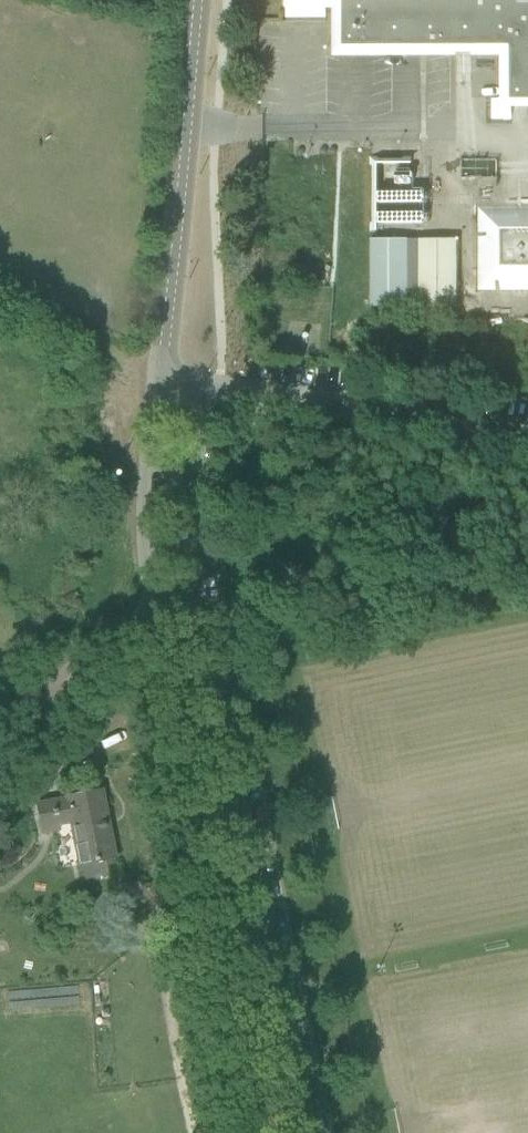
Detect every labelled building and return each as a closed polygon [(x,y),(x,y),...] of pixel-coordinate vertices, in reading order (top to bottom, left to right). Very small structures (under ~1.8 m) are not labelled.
[(283,18),(284,18),(325,18),(325,9),(331,9),(331,57),(338,57),(377,57),(455,57),(455,54),(470,54),(470,57),(471,57),(499,57),(500,100),(499,100),(498,100),(490,100),(490,120),(510,120),(510,108),(527,108),(527,0),(283,0),(283,18)] [(377,222),(422,223),(422,192),(412,192),(412,158),(377,158),(377,188),(377,222)] [(499,291),(527,291),(527,209),(477,209),(477,233),(486,233),(486,238),(477,238),(477,291),(494,291),(494,282),(499,282),(499,291)] [(371,308),(407,307),(407,240),(370,240),(371,308)] [(419,307),(457,307),(456,240),(418,240),(419,307)] [(36,804),(40,826),(41,832),(58,829),(57,824),(70,821),(78,864),(113,857),(100,790),(65,797),(65,798),(36,804)]
